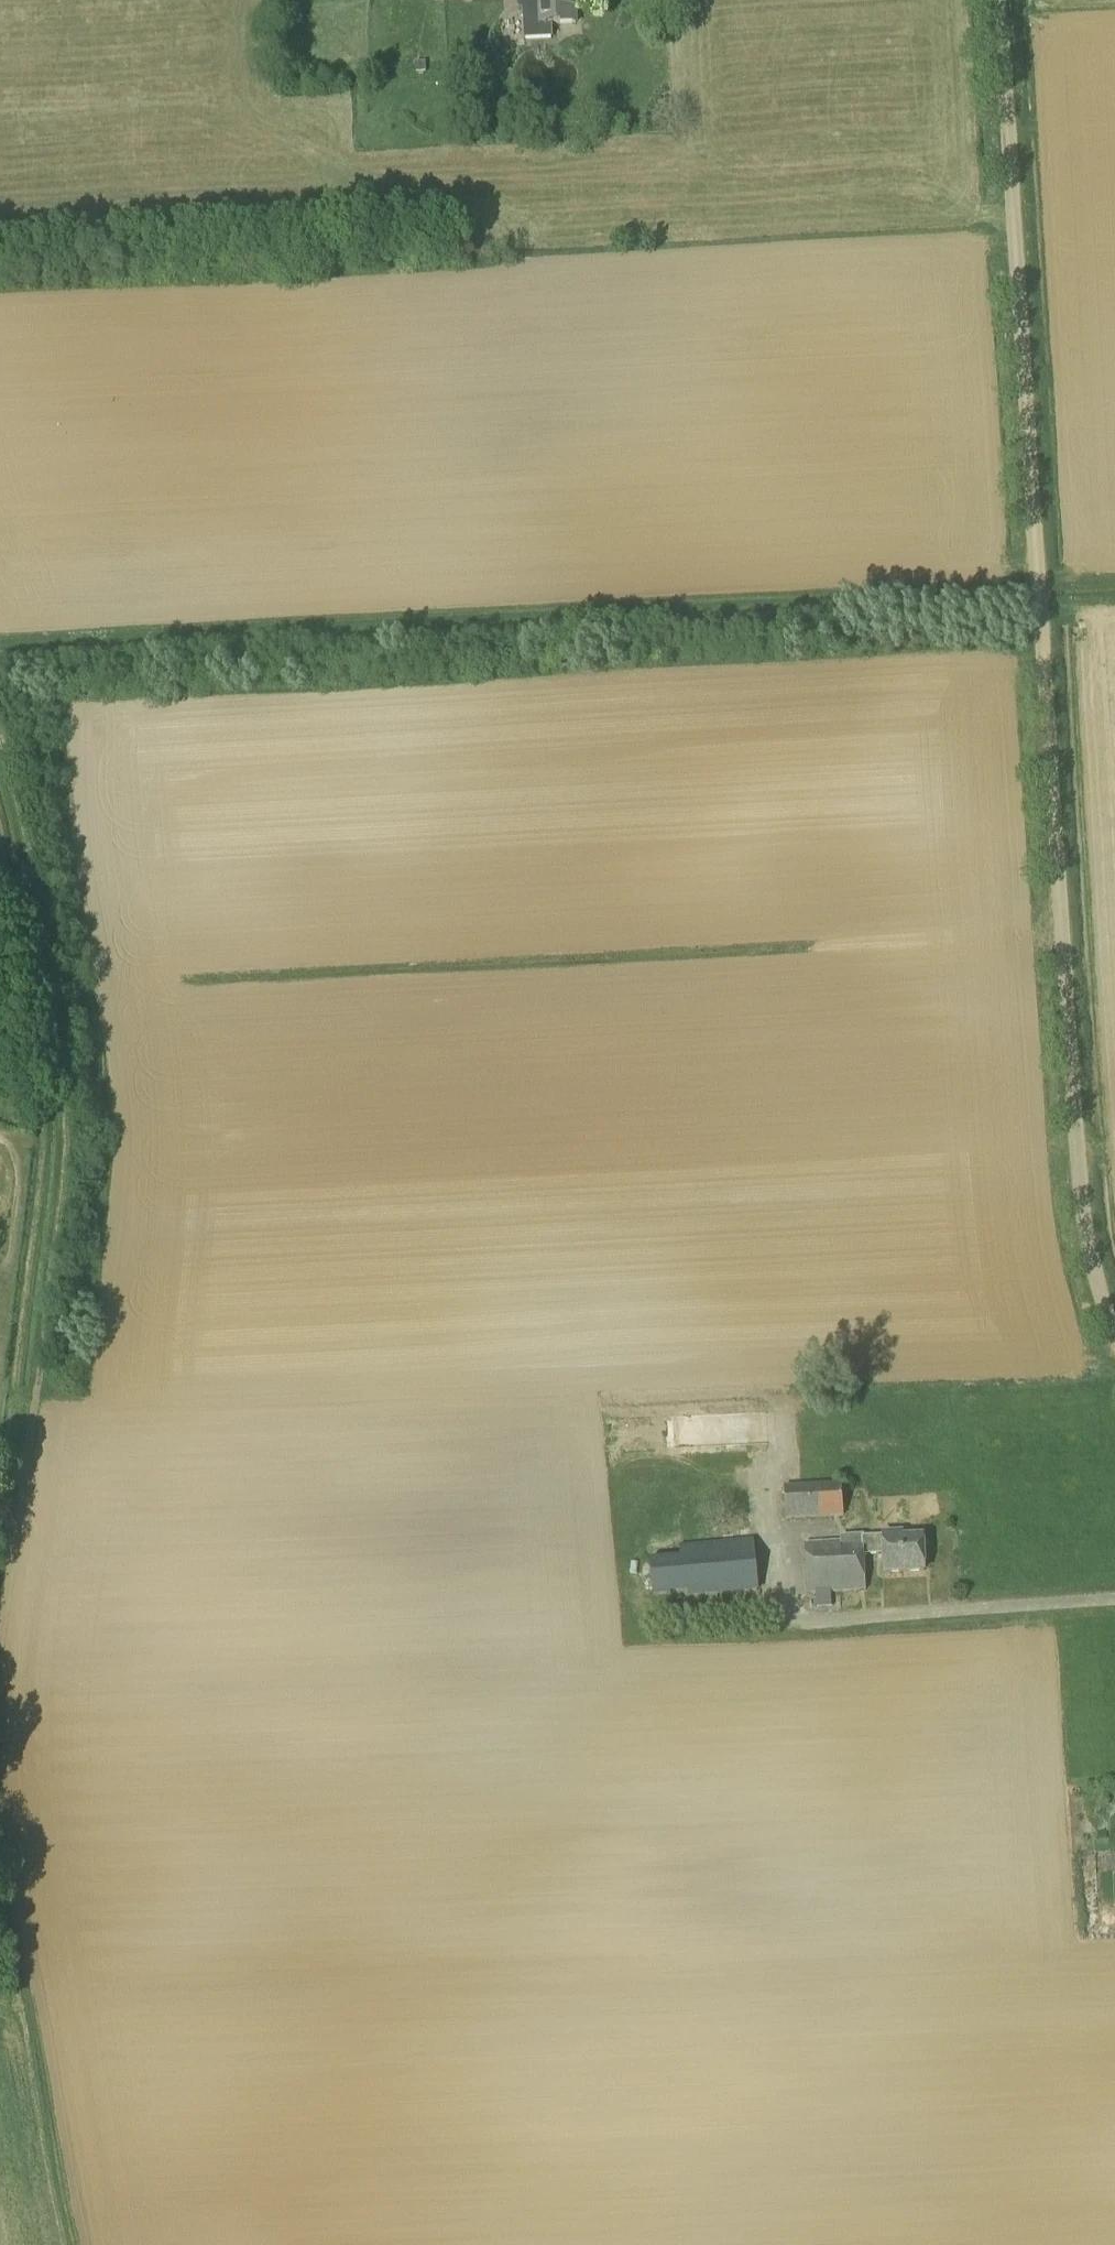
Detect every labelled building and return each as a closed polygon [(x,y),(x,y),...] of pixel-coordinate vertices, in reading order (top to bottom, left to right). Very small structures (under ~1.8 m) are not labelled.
[(517,11),(522,11),(523,41),(552,40),(551,25),(576,24),(575,0),(516,0),(517,11)] [(785,1521),(844,1517),(842,1483),(783,1487),(785,1521)] [(903,1539),(903,1533),(882,1535),(882,1539),(864,1540),(864,1536),(842,1538),(842,1543),(806,1545),(808,1594),(815,1593),(816,1609),(831,1608),(830,1593),(867,1591),(865,1556),(883,1555),(884,1576),(926,1574),(924,1538),(903,1539)] [(679,1538),(648,1540),(653,1597),(679,1595),(676,1557),(680,1556),(679,1538)] [(727,1541),(732,1595),(758,1593),(753,1539),(727,1541)]
